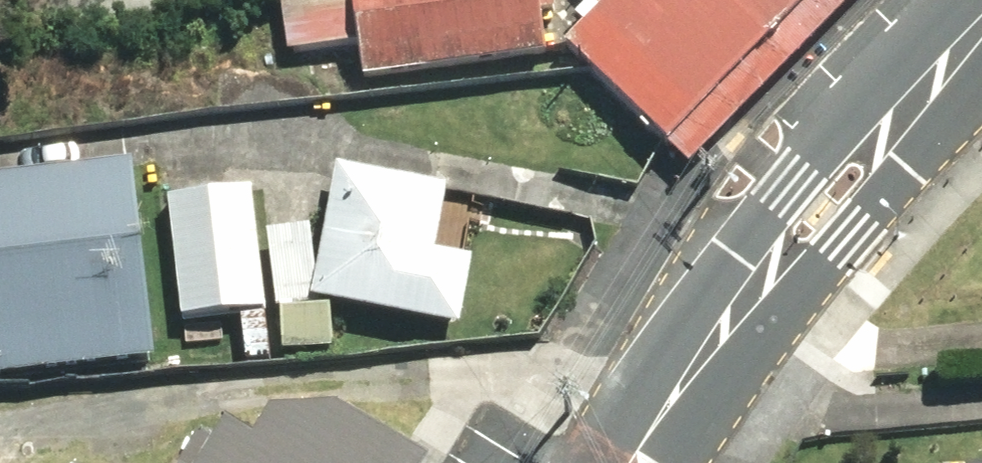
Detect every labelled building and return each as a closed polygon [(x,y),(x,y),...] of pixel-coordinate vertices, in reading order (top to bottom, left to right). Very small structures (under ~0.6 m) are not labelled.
[(361,86),(542,61),(533,0),(278,0),(286,60),(355,51),(361,86)] [(818,0),(587,0),(601,15),(564,53),(665,155),(818,0)] [(149,370),(130,175),(0,190),(0,386),(149,370)] [(334,176),(309,309),(456,336),(469,269),(431,262),(444,197),(334,176)] [(167,207),(181,327),(260,318),(247,198),(167,207)] [(280,357),(329,356),(327,315),(278,316),(280,357)] [(425,451),(334,397),(270,401),(253,430),(226,414),(197,462),(418,462),(425,451)]
